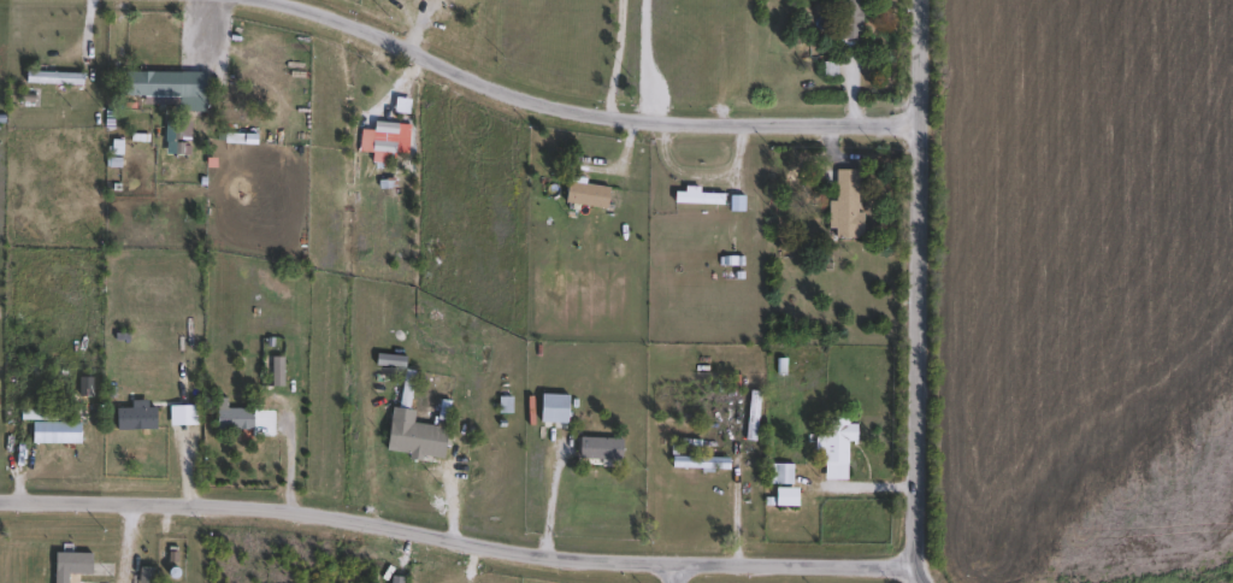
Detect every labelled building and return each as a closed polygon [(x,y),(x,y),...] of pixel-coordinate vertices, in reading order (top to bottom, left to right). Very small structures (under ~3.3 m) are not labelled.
[(840,40),(840,0),(863,0),(863,40),(840,40)] [(26,87),(26,73),(83,73),(83,87),(26,87)] [(124,87),(184,87),(184,83),(206,84),(206,114),(183,113),(183,107),(158,106),(158,98),(124,98),(124,87)] [(372,123),(371,131),(359,130),(358,152),(371,153),(370,163),(374,164),(374,170),(380,170),(380,167),(384,167),(385,163),(393,164),(394,154),(406,155),(408,125),(372,123)] [(832,202),(837,202),(837,171),(862,171),(861,238),(831,238),(832,202)] [(612,189),(608,211),(566,205),(571,178),(586,181),(586,186),(612,189)] [(701,194),(725,194),(725,206),(674,206),(674,190),(701,190),(701,194)] [(394,410),(401,411),(406,372),(415,373),(409,412),(417,412),(415,425),(449,430),(444,463),(387,455),(394,410)] [(570,425),(542,425),(542,396),(570,396),(570,425)] [(117,410),(157,410),(157,432),(117,432),(117,410)] [(255,410),(255,432),(218,432),(218,410),(255,410)] [(34,446),(34,422),(23,422),(23,411),(70,412),(70,424),(82,424),(81,446),(34,446)] [(825,453),(819,453),(819,422),(857,422),(857,443),(848,443),(848,482),(825,482),(825,453)] [(578,467),(578,440),(624,441),(623,469),(578,467)] [(730,470),(682,471),(682,460),(730,459),(730,470)] [(767,466),(794,466),(794,487),(767,487),(767,466)] [(777,508),(777,490),(800,490),(800,508),(777,508)] [(69,576),(69,582),(55,582),(55,554),(93,554),(93,576),(69,576)] [(154,570),(153,582),(141,582),(142,570),(154,570)]
